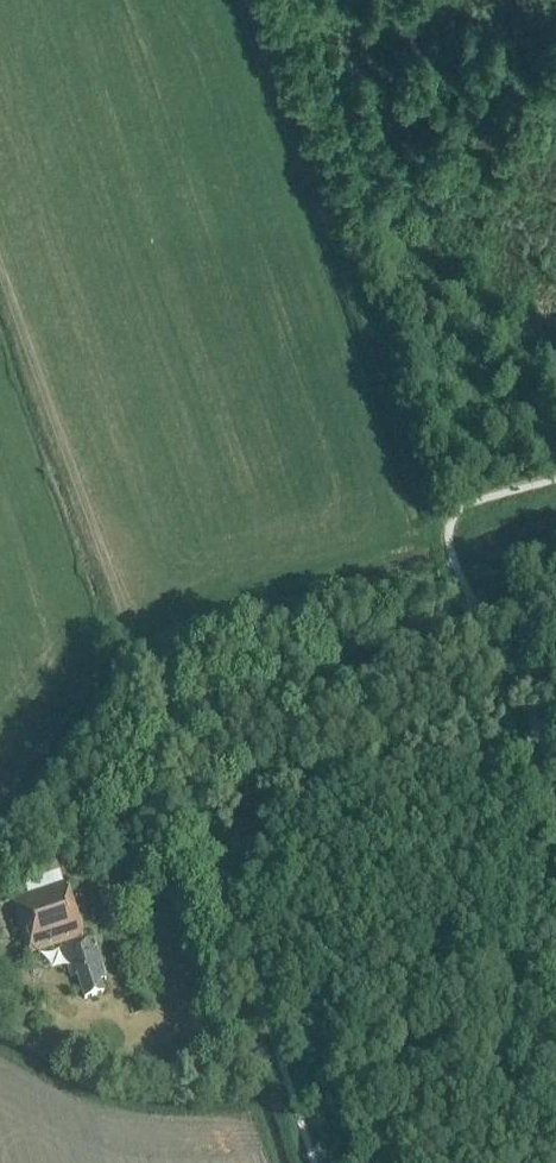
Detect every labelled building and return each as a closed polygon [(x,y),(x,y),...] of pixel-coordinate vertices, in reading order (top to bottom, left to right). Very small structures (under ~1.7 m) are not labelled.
[(101,984),(106,982),(93,941),(85,944),(67,885),(11,902),(28,957),(61,947),(71,979),(77,977),(85,1001),(104,995),(101,984)]
